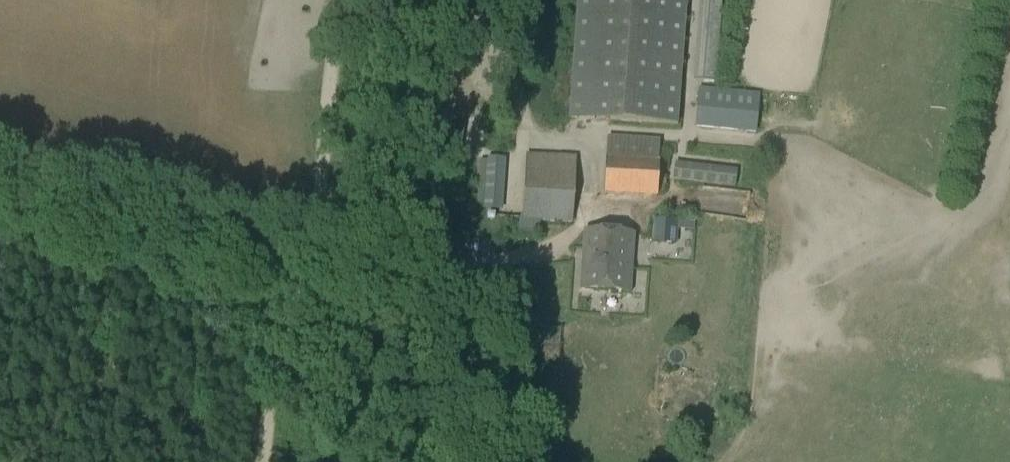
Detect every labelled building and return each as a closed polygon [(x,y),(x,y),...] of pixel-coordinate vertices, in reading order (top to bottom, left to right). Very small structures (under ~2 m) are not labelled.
[(675,129),(685,0),(581,0),(571,121),(675,129)] [(695,80),(714,81),(720,0),(701,0),(695,80)] [(694,127),(756,133),(759,94),(698,88),(694,127)] [(659,139),(607,135),(603,195),(656,198),(659,139)] [(521,220),(571,223),(575,157),(557,155),(557,156),(526,154),(521,220)] [(505,158),(488,157),(484,208),(501,209),(505,158)] [(676,164),(674,181),(735,188),(737,172),(676,164)] [(677,222),(654,221),(653,242),(675,244),(676,231),(677,222)] [(583,286),(627,289),(631,237),(586,234),(583,286)]
